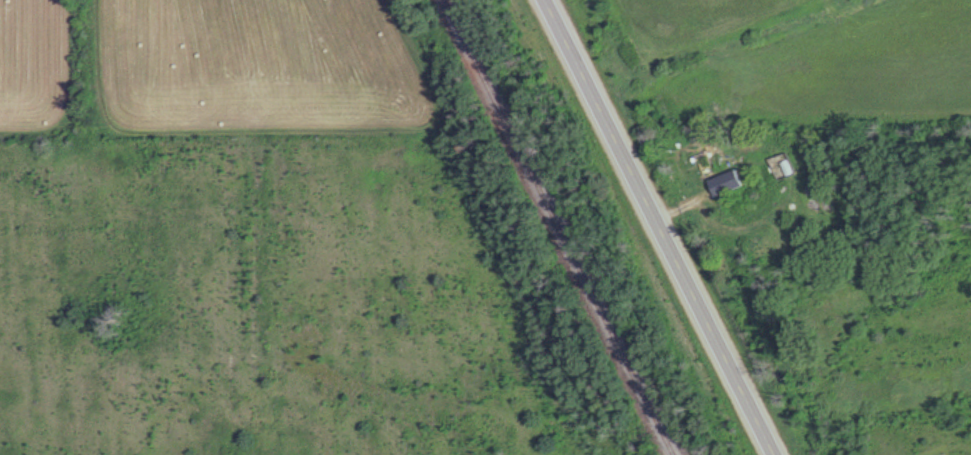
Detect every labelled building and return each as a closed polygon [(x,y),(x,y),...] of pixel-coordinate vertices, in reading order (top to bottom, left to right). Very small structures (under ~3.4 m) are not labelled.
[(714,198),(744,185),(737,168),(706,182),(714,198)]
